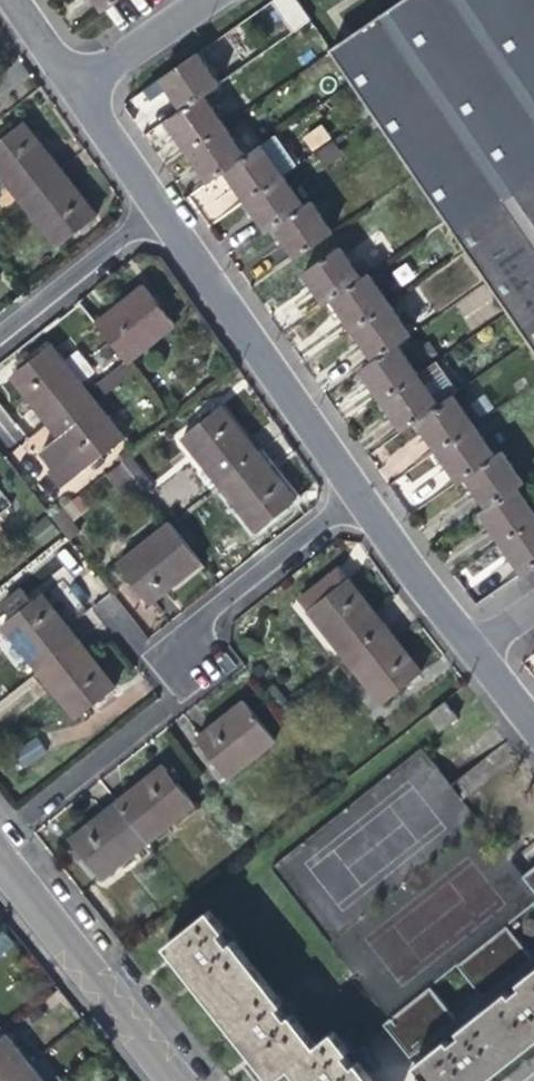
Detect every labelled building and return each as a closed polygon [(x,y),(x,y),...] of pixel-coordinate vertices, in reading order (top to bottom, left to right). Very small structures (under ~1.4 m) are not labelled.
[(101,10),(115,0),(94,0),(101,10)] [(291,33),(309,21),(295,0),(271,0),(270,1),(291,33)] [(333,50),(533,344),(533,0),(406,0),(333,50)] [(176,99),(184,111),(205,96),(220,86),(199,55),(163,80),(176,99)] [(226,126),(205,96),(184,111),(168,122),(180,140),(188,152),(226,126)] [(19,201),(60,168),(42,146),(23,122),(0,141),(0,177),(19,201)] [(309,150),(331,140),(324,125),(302,134),(309,150)] [(247,156),(226,126),(188,152),(201,170),(210,182),(226,171),(247,156)] [(247,156),(226,171),(238,188),(248,202),(285,176),(298,167),(277,136),(247,156)] [(313,153),(324,167),(343,153),(332,139),(313,153)] [(78,192),(60,168),(19,201),(57,248),(98,216),(78,192)] [(305,206),(285,176),(248,202),(260,218),(269,231),(276,226),(305,206)] [(312,201),(305,206),(276,226),(288,244),(299,259),(335,234),(312,201)] [(326,305),(333,300),(363,280),(340,248),(304,273),(314,289),(326,305)] [(370,275),(363,280),(333,300),(345,318),(354,330),(390,304),(370,275)] [(96,323),(127,362),(129,365),(176,327),(144,286),(121,303),(96,323)] [(412,335),(390,304),(354,330),(365,346),(376,361),(398,345),(412,335)] [(11,378),(48,424),(89,392),(52,345),(29,364),(11,378)] [(420,376),(398,345),(376,361),(361,371),(372,387),(382,402),(420,376)] [(438,363),(420,376),(440,405),(455,395),(459,392),(438,363)] [(440,405),(420,376),(382,402),(393,417),(403,431),(417,422),(440,405)] [(126,439),(89,392),(48,424),(59,439),(51,446),(64,463),(73,456),(84,471),(126,439)] [(455,395),(440,405),(417,422),(427,436),(437,451),(476,424),(455,395)] [(182,439),(218,486),(260,453),(244,433),(223,407),(182,439)] [(497,455),(476,424),(437,451),(447,465),(459,482),(466,477),(497,455)] [(63,488),(84,471),(73,456),(64,463),(51,446),(42,453),(49,461),(55,469),(50,472),(63,488)] [(503,451),(497,455),(466,477),(477,492),(487,505),(516,485),(523,480),(503,451)] [(277,474),(260,453),(218,486),(255,533),(297,500),(277,474)] [(106,473),(116,489),(141,473),(130,456),(106,473)] [(516,485),(487,505),(479,511),(492,529),(502,543),(533,521),(533,510),(516,485)] [(502,543),(513,559),(524,574),(533,567),(533,521),(502,543)] [(202,565),(169,524),(118,563),(150,604),(178,583),(202,565)] [(344,569),(338,574),(345,583),(351,578),(344,569)] [(338,574),(308,598),(315,607),(308,613),(344,659),(387,624),(369,600),(351,578),(345,583),(338,574)] [(3,626),(39,673),(79,641),(62,619),(43,594),(3,626)] [(300,604),(308,613),(315,607),(308,598),(300,604)] [(406,648),(387,624),(344,659),(380,705),(424,670),(406,648)] [(89,653),(79,641),(39,673),(76,721),(116,689),(100,668),(89,653)] [(266,691),(281,710),(291,701),(277,683),(266,691)] [(228,779),(276,741),(245,701),(220,721),(197,739),(228,779)] [(446,703),(427,714),(437,730),(456,719),(446,703)] [(143,782),(119,801),(150,841),(196,804),(165,764),(143,782)] [(101,879),(150,841),(119,801),(94,821),(71,839),(101,879)] [(523,876),(533,890),(533,868),(523,876)] [(291,1066),(317,1045),(292,1014),(288,1017),(283,1011),(279,1006),(283,1003),(234,941),(230,944),(226,939),(221,933),(225,929),(210,910),(167,945),(273,1080),(291,1066)] [(448,1039),(451,1042),(462,1034),(459,1030),(508,991),(511,995),(522,986),(519,981),(533,970),(533,959),(507,925),(458,964),(484,998),(486,999),(458,1021),(457,1020),(430,986),(384,1022),(411,1055),(442,1031),(448,1039)] [(123,968),(117,972),(132,992),(137,987),(123,968)] [(519,981),(522,986),(511,995),(508,991),(459,1030),(462,1034),(451,1042),(448,1039),(417,1063),(424,1072),(431,1080),(483,1080),(487,1077),(533,1041),(533,970),(519,981)] [(484,998),(457,1020),(458,1021),(486,999),(484,998)] [(97,1019),(91,1024),(105,1043),(111,1038),(97,1019)] [(317,1045),(291,1066),(302,1080),(373,1080),(358,1062),(355,1065),(351,1059),(345,1052),(349,1050),(334,1031),(317,1045)] [(0,1038),(0,1080),(9,1080),(31,1063),(7,1032),(0,1038)] [(31,1063),(9,1080),(47,1080),(31,1063)] [(424,1072),(420,1075),(424,1080),(431,1080),(424,1072)]
